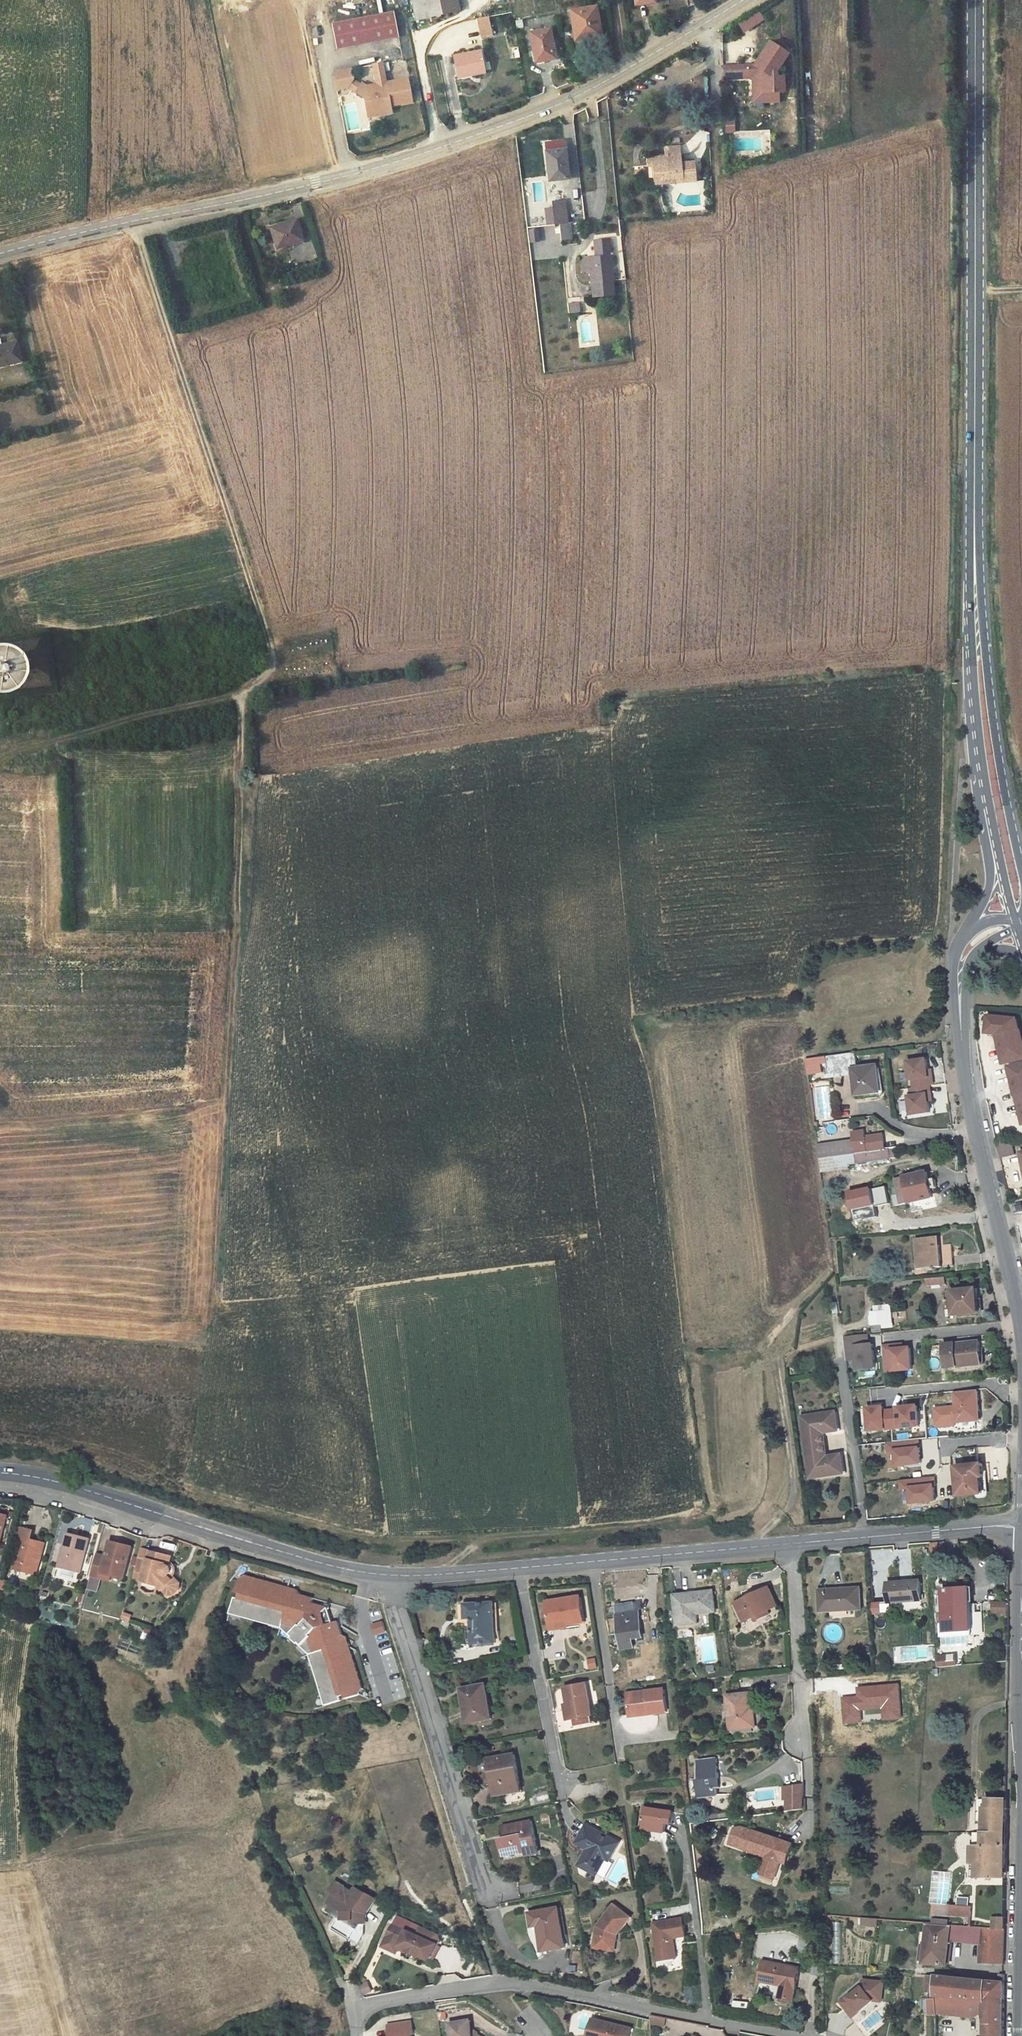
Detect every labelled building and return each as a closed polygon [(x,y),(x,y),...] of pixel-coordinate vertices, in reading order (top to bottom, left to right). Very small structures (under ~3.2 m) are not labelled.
[(416,20),(444,14),(461,11),(459,0),(412,0),(416,20)] [(568,13),(574,41),(600,35),(594,8),(568,13)] [(392,12),(330,25),(335,50),(397,37),(392,12)] [(553,54),(547,26),(527,30),(533,58),(553,54)] [(785,51),(767,39),(751,63),(755,65),(755,75),(751,76),(752,94),(762,93),(762,99),(777,98),(776,88),(782,88),(781,73),(774,74),(774,67),(785,51)] [(484,73),(479,51),(453,56),(458,78),(484,73)] [(744,63),(720,65),(721,77),(744,76),(744,63)] [(751,63),(744,63),(744,76),(751,76),(755,75),(755,65),(751,63)] [(381,64),(373,66),(375,76),(383,74),(381,64)] [(352,82),(350,70),(337,73),(333,78),(336,91),(348,89),(352,82)] [(360,86),(356,84),(351,91),(364,99),(367,114),(378,112),(379,115),(391,113),(390,106),(412,102),(407,79),(385,83),(383,74),(375,76),(376,85),(377,87),(372,88),(373,91),(369,91),(368,87),(366,87),(361,84),(360,86)] [(655,188),(698,184),(695,163),(682,164),(681,149),(663,151),(664,161),(646,162),(647,172),(653,171),(655,188)] [(567,177),(562,150),(543,153),(547,181),(567,177)] [(550,202),(553,227),(557,226),(557,224),(559,224),(567,222),(564,200),(550,202)] [(277,247),(304,237),(297,217),(270,225),(277,247)] [(569,238),(567,222),(559,224),(561,239),(569,238)] [(614,296),(605,239),(590,241),(591,251),(593,251),(594,256),(577,259),(580,273),(588,272),(590,283),(588,283),(588,286),(591,286),(593,298),(614,296)] [(577,303),(566,304),(567,313),(578,312),(577,303)] [(19,363),(15,342),(0,344),(0,366),(19,363)] [(28,657),(15,659),(16,668),(29,666),(28,657)] [(988,1016),(987,1033),(997,1035),(1005,1064),(1021,1060),(1021,1038),(1017,1019),(988,1016)] [(858,1055),(855,1041),(805,1049),(807,1064),(821,1062),(820,1053),(825,1052),(826,1064),(850,1060),(854,1083),(879,1080),(875,1053),(858,1055)] [(926,1057),(924,1046),(905,1049),(908,1067),(910,1067),(912,1075),(908,1075),(909,1083),(906,1083),(909,1102),(928,1099),(927,1089),(924,1073),(928,1072),(926,1057)] [(1010,1067),(1021,1114),(1021,1064),(1010,1067)] [(818,1145),(853,1140),(851,1127),(816,1132),(818,1145)] [(848,1151),(895,1143),(893,1134),(853,1140),(818,1145),(820,1161),(849,1156),(848,1151)] [(1016,1155),(1012,1140),(998,1143),(1002,1158),(1016,1155)] [(925,1158),(893,1166),(897,1183),(891,1184),(894,1194),(931,1184),(929,1176),(935,1174),(933,1166),(927,1167),(925,1158)] [(923,1253),(959,1249),(958,1238),(945,1239),(943,1220),(920,1224),(923,1253)] [(951,1258),(931,1261),(932,1268),(952,1266),(951,1258)] [(976,1270),(944,1275),(946,1291),(952,1290),(953,1299),(979,1295),(976,1270)] [(889,1296),(870,1299),(872,1319),(881,1318),(880,1310),(891,1308),(889,1296)] [(945,1357),(983,1351),(979,1328),(942,1334),(945,1357)] [(976,1383),(954,1386),(956,1399),(956,1404),(936,1407),(938,1420),(955,1417),(955,1412),(957,1412),(959,1423),(977,1420),(976,1412),(980,1411),(976,1383)] [(827,1455),(823,1431),(838,1429),(835,1410),(803,1415),(812,1477),(845,1472),(842,1452),(827,1455)] [(939,1471),(942,1501),(967,1498),(964,1469),(939,1471)] [(9,1516),(0,1514),(0,1547),(0,1548),(9,1516)] [(23,1538),(26,1528),(17,1526),(14,1536),(23,1538)] [(39,1568),(46,1542),(33,1539),(36,1530),(26,1528),(23,1538),(15,1570),(30,1573),(32,1567),(39,1568)] [(91,1539),(69,1533),(60,1567),(79,1572),(84,1553),(87,1553),(91,1539)] [(125,1578),(133,1547),(111,1541),(107,1556),(106,1560),(96,1558),(92,1575),(102,1578),(104,1573),(112,1575),(125,1578)] [(167,1566),(170,1556),(152,1551),(151,1554),(142,1552),(140,1559),(138,1565),(135,1577),(144,1580),(144,1581),(161,1585),(170,1595),(176,1594),(181,1590),(182,1584),(176,1578),(174,1580),(170,1575),(172,1574),(174,1572),(174,1571),(174,1570),(173,1568),(173,1567),(172,1567),(171,1566),(170,1566),(167,1566)] [(37,1575),(39,1568),(32,1567),(30,1573),(37,1575)] [(310,1654),(326,1706),(342,1700),(341,1696),(346,1695),(348,1699),(361,1694),(364,1688),(361,1680),(356,1677),(359,1672),(354,1669),(354,1668),(356,1663),(350,1660),(353,1655),(348,1652),(348,1651),(351,1646),(345,1643),(348,1637),(343,1635),(339,1621),(334,1623),(328,1624),(327,1620),(331,1616),(329,1607),(317,1604),(321,1591),(304,1586),(303,1591),(299,1593),(298,1589),(292,1592),(289,1587),(285,1590),(283,1589),(280,1584),(275,1587),(272,1582),(267,1585),(266,1584),(263,1580),(258,1583),(255,1577),(250,1580),(249,1580),(247,1577),(246,1575),(240,1578),(236,1592),(240,1593),(239,1598),(235,1597),(230,1614),(282,1628),(281,1634),(282,1642),(285,1649),(289,1652),(296,1656),(304,1656),(310,1654)] [(889,1603),(923,1600),(921,1580),(888,1583),(889,1603)] [(778,1606),(769,1587),(757,1593),(758,1595),(755,1596),(754,1594),(736,1603),(745,1622),(755,1617),(757,1616),(757,1614),(759,1613),(762,1618),(771,1614),(769,1610),(778,1606)] [(863,1610),(861,1588),(842,1589),(842,1590),(839,1591),(839,1589),(819,1590),(820,1612),(863,1610)] [(973,1631),(971,1588),(948,1589),(949,1612),(945,1613),(940,1613),(941,1633),(973,1631)] [(716,1611),(714,1591),(675,1595),(678,1625),(698,1623),(697,1613),(716,1611)] [(227,1595),(222,1611),(227,1613),(232,1597),(227,1595)] [(582,1597),(547,1602),(550,1623),(561,1621),(562,1628),(569,1627),(569,1625),(586,1622),(582,1597)] [(1009,1613),(1009,1602),(996,1602),(996,1613),(1009,1613)] [(494,1603),(465,1604),(466,1618),(472,1618),(474,1644),(497,1643),(494,1603)] [(644,1637),(640,1612),(636,1612),(635,1603),(616,1605),(623,1649),(635,1647),(634,1639),(644,1637)] [(127,1613),(124,1619),(133,1622),(135,1616),(127,1613)] [(561,1621),(550,1623),(552,1630),(562,1628),(561,1621)] [(957,1658),(938,1659),(939,1667),(957,1665),(957,1658)] [(587,1683),(566,1688),(569,1705),(571,1704),(574,1719),(593,1715),(587,1683)] [(486,1685),(462,1689),(464,1700),(466,1700),(471,1723),(492,1719),(486,1685)] [(858,1688),(859,1697),(843,1698),(845,1723),(861,1722),(860,1709),(882,1708),(883,1718),(900,1717),(898,1686),(858,1688)] [(668,1712),(666,1690),(628,1694),(630,1714),(650,1712),(650,1714),(668,1712)] [(750,1693),(728,1696),(731,1729),(756,1727),(755,1714),(752,1714),(751,1708),(750,1693)] [(464,1700),(461,1701),(466,1724),(471,1723),(466,1700),(464,1700)] [(569,1705),(566,1705),(569,1720),(574,1719),(571,1704),(569,1705)] [(593,1715),(574,1719),(576,1727),(595,1723),(593,1715)] [(516,1754),(490,1759),(495,1783),(497,1783),(499,1795),(509,1793),(508,1790),(521,1787),(516,1754)] [(719,1778),(717,1759),(699,1761),(701,1780),(698,1780),(700,1798),(717,1796),(716,1788),(720,1788),(720,1781),(715,1782),(715,1778),(719,1778)] [(803,1808),(801,1785),(784,1786),(785,1810),(803,1808)] [(976,1878),(1006,1878),(1007,1799),(988,1799),(988,1808),(984,1808),(984,1824),(984,1846),(972,1846),(971,1862),(976,1862),(976,1878)] [(988,1808),(988,1799),(978,1799),(978,1824),(984,1824),(984,1808),(988,1808)] [(675,1812),(645,1808),(642,1829),(665,1832),(667,1823),(673,1824),(675,1812)] [(506,1837),(500,1838),(502,1847),(505,1846),(506,1855),(517,1853),(516,1851),(526,1849),(526,1852),(527,1856),(538,1853),(532,1821),(504,1826),(505,1834),(508,1834),(508,1837),(506,1837)] [(610,1860),(620,1843),(587,1825),(577,1843),(589,1849),(580,1865),(598,1875),(606,1858),(610,1860)] [(741,1848),(747,1829),(740,1827),(734,1827),(728,1843),(741,1848)] [(788,1859),(793,1844),(747,1829),(741,1848),(768,1857),(762,1874),(775,1879),(781,1862),(783,1857),(788,1859)] [(365,1913),(374,1898),(356,1888),(354,1892),(336,1882),(331,1890),(335,1893),(330,1902),(343,1910),(343,1918),(354,1918),(354,1922),(364,1922),(365,1913)] [(973,1907),(934,1904),(933,1914),(973,1917),(973,1907)] [(620,1932),(631,1918),(614,1905),(598,1926),(595,1948),(614,1950),(616,1934),(618,1931),(620,1932)] [(559,1908),(530,1913),(533,1927),(539,1926),(544,1951),(566,1947),(559,1908)] [(863,1917),(862,1925),(878,1926),(879,1919),(863,1917)] [(683,1918),(654,1923),(660,1961),(677,1958),(674,1938),(686,1936),(683,1918)] [(1005,1918),(994,1918),(994,1928),(1005,1929),(1005,1918)] [(932,1923),(927,1923),(923,1963),(947,1965),(950,1936),(951,1925),(950,1925),(949,1926),(933,1924),(932,1923)] [(416,1935),(407,1931),(393,1925),(388,1936),(401,1942),(400,1946),(409,1949),(408,1951),(421,1957),(421,1955),(430,1959),(437,1944),(416,1935)] [(960,1936),(961,1925),(953,1925),(951,1925),(950,1936),(960,1936)] [(1005,1963),(1005,1929),(994,1928),(983,1928),(976,1927),(961,1925),(960,1936),(981,1938),(980,1963),(1005,1963)] [(416,1935),(437,1944),(439,1941),(437,1936),(420,1928),(416,1935)] [(401,1942),(388,1936),(383,1946),(397,1953),(400,1946),(401,1942)] [(794,2001),(800,1968),(764,1961),(760,1981),(783,1985),(780,1998),(794,2001)] [(936,1976),(928,1976),(928,1991),(930,1991),(930,1996),(937,1996),(940,1997),(1004,2003),(1004,1983),(988,1981),(936,1976)] [(864,1980),(864,1987),(844,2004),(855,2017),(875,2001),(884,2002),(885,1982),(864,1980)] [(372,1991),(368,1982),(361,1986),(365,1994),(372,1991)] [(940,1997),(940,2014),(974,2017),(984,2014),(986,2024),(986,2035),(1004,2035),(1004,2003),(940,1997)] [(666,2018),(651,2015),(650,2016),(651,2023),(664,2025),(666,2018)] [(593,2019),(589,2034),(598,2035),(630,2035),(632,2029),(593,2019)] [(472,2030),(470,2020),(450,2024),(452,2035),(480,2035),(472,2030)] [(411,2034),(414,2034),(412,2021),(389,2025),(390,2035),(411,2035),(411,2034)]
